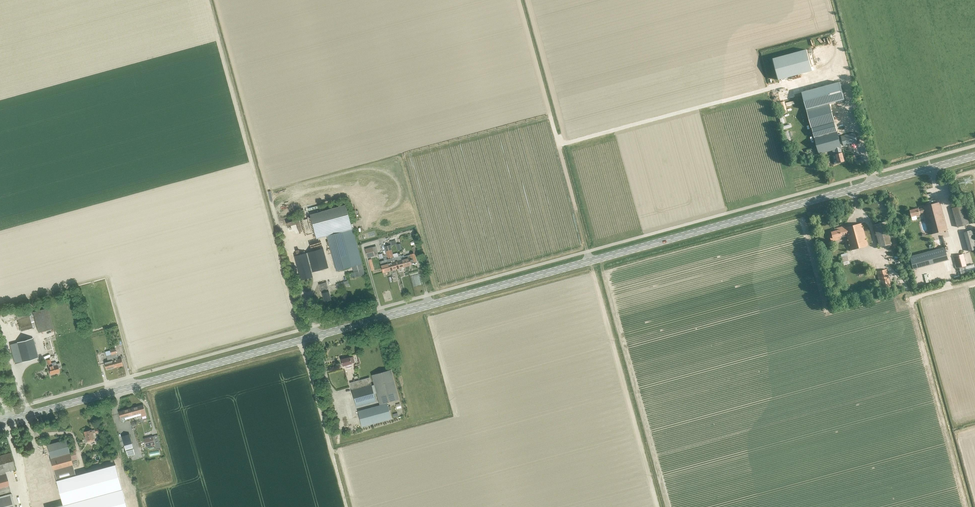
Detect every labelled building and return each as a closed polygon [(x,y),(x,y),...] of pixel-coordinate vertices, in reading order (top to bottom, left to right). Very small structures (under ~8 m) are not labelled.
[(812,71),(806,49),(773,58),(778,80),(812,71)] [(840,81),(802,91),(807,109),(829,103),(845,99),(840,81)] [(840,143),(837,131),(829,103),(807,109),(814,137),(819,153),(835,149),(837,154),(836,154),(838,163),(844,161),(842,152),(841,153),(839,148),(841,147),(841,146),(840,143)] [(842,142),(840,143),(841,146),(843,145),(843,146),(857,142),(855,135),(841,138),(842,142)] [(930,234),(947,229),(940,202),(923,206),(923,208),(919,209),(918,208),(909,210),(911,216),(920,214),(920,213),(925,212),(930,234)] [(956,227),(969,224),(963,202),(956,203),(957,207),(952,208),(956,227)] [(346,204),(310,214),(315,234),(326,231),(336,270),(353,266),(356,277),(365,274),(346,204)] [(304,230),(308,229),(307,224),(310,223),(308,217),(297,220),(298,226),(302,225),(304,230)] [(879,246),(891,243),(885,221),(873,224),(879,246)] [(833,235),(830,236),(831,241),(841,239),(840,236),(842,236),(842,235),(847,233),(851,250),(868,245),(861,223),(845,227),(844,226),(834,228),(835,231),(832,232),(833,235)] [(974,249),(974,234),(974,229),(963,232),(968,251),(974,249)] [(372,247),(365,249),(367,258),(374,256),(372,247)] [(948,259),(945,247),(910,256),(913,269),(948,259)] [(307,253),(312,272),(329,268),(324,249),(307,253)] [(397,269),(394,258),(392,250),(386,251),(388,258),(391,258),(392,258),(391,258),(387,259),(390,271),(397,269)] [(311,272),(312,272),(307,253),(294,256),(301,280),(313,277),(311,272)] [(397,269),(404,267),(402,260),(400,253),(397,254),(398,257),(394,258),(397,269)] [(404,259),(402,260),(404,267),(411,265),(410,262),(412,262),(416,261),(414,253),(410,255),(404,257),(404,259)] [(953,256),(956,268),(959,268),(961,274),(974,270),(974,269),(974,264),(966,266),(963,254),(953,256)] [(390,271),(387,259),(386,257),(383,258),(384,260),(380,262),(383,273),(390,271)] [(879,284),(889,281),(886,269),(876,272),(879,284)] [(325,302),(331,300),(329,291),(327,292),(326,289),(322,290),(322,293),(325,302)] [(33,312),(39,333),(54,329),(48,308),(33,312)] [(21,332),(32,329),(32,328),(35,327),(31,312),(16,316),(21,332)] [(16,343),(10,344),(15,364),(21,362),(38,357),(33,338),(16,343)] [(122,359),(118,360),(116,353),(117,353),(116,349),(110,350),(112,355),(111,355),(115,367),(123,365),(122,359)] [(106,370),(115,367),(111,355),(107,356),(108,362),(105,363),(106,370)] [(350,357),(341,360),(343,366),(346,365),(346,368),(352,367),(351,364),(351,363),(355,363),(353,357),(350,357)] [(48,367),(50,375),(58,372),(56,365),(52,366),(50,359),(47,360),(49,367),(48,367)] [(356,406),(376,401),(374,394),(376,393),(380,405),(399,399),(391,370),(371,375),(374,385),(372,385),(370,377),(350,383),(356,406)] [(362,427),(391,419),(387,403),(358,411),(362,427)] [(142,415),(141,413),(139,406),(131,409),(133,415),(133,418),(142,415)] [(124,417),(133,415),(131,409),(119,412),(121,418),(122,422),(125,421),(124,417)] [(92,430),(84,432),(87,441),(87,440),(94,439),(93,433),(96,432),(96,433),(100,432),(99,428),(92,430)] [(129,434),(122,436),(124,446),(132,444),(129,434)] [(153,437),(145,439),(147,446),(155,444),(153,437)] [(55,473),(74,468),(66,440),(47,445),(55,473)] [(5,472),(14,469),(10,453),(0,455),(0,506),(14,506),(5,472)] [(116,466),(77,477),(74,468),(55,473),(65,506),(128,506),(116,466)]
